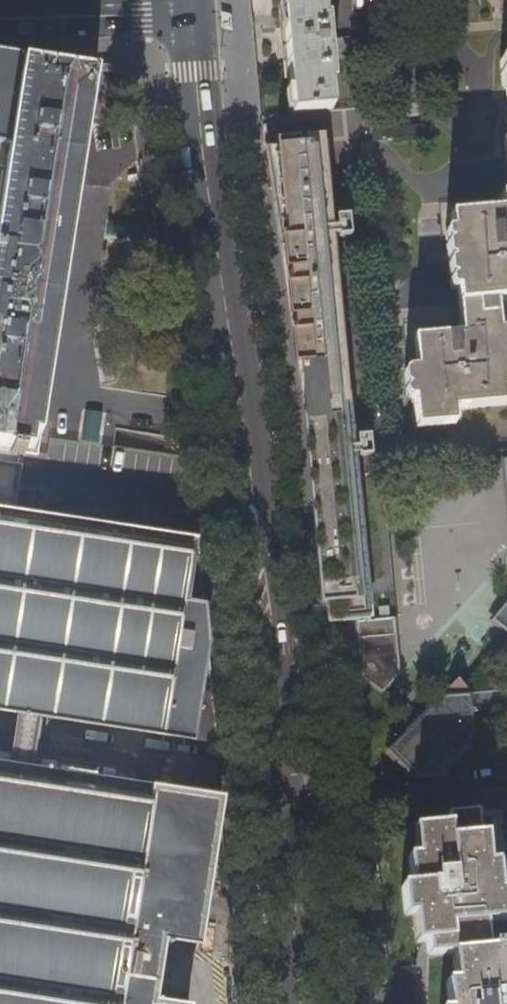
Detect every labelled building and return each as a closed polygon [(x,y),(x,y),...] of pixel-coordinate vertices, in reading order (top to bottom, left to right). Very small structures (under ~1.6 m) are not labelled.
[(292,114),(331,110),(328,85),(331,84),(330,62),(338,62),(336,36),(328,37),(326,19),(323,20),(322,0),(282,0),(292,114)] [(232,14),(221,12),(221,29),(233,31),(232,14)] [(25,450),(37,452),(99,53),(0,38),(0,446),(25,450)] [(329,623),(354,620),(369,618),(325,145),(327,145),(326,144),(265,148),(273,197),(292,324),(314,464),(329,623)] [(414,429),(454,426),(452,412),(506,405),(495,302),(506,301),(506,196),(498,196),(500,210),(450,216),(460,335),(413,338),(416,369),(408,370),(414,429)] [(80,440),(97,444),(103,414),(86,410),(80,440)] [(0,505),(0,711),(219,746),(207,626),(198,535),(17,507),(0,505)] [(369,618),(354,620),(357,651),(360,680),(382,695),(399,675),(393,615),(369,618)] [(472,697),(458,683),(442,697),(444,698),(389,749),(401,761),(410,761),(412,778),(450,775),(442,767),(475,737),(474,721),(472,697)] [(472,697),(474,721),(506,718),(506,694),(472,697)] [(0,763),(0,1003),(158,1003),(168,941),(196,946),(223,797),(0,763)] [(491,803),(506,803),(506,792),(490,792),(491,803)] [(482,952),(479,925),(502,923),(496,863),(481,866),(476,811),(448,814),(448,825),(418,828),(422,858),(406,859),(409,887),(401,888),(404,918),(419,916),(422,944),(424,944),(426,959),(458,955),(461,982),(460,984),(445,985),(447,1003),(506,1003),(506,950),(482,952)]
